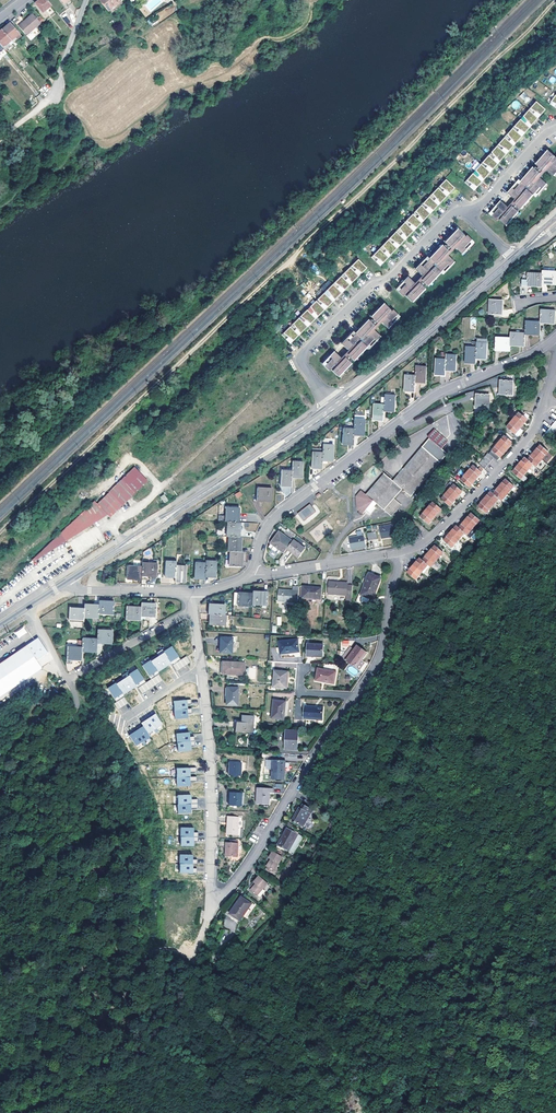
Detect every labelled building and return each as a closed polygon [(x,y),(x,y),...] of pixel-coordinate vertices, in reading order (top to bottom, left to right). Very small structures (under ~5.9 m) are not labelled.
[(43,13),(51,6),(46,0),(40,0),(39,1),(35,4),(43,13)] [(108,11),(120,0),(98,0),(108,11)] [(20,28),(26,36),(35,28),(40,24),(33,15),(25,22),(26,23),(20,28)] [(147,21),(152,25),(156,20),(152,16),(147,21)] [(19,34),(10,24),(1,31),(10,42),(15,37),(19,34)] [(35,28),(26,36),(31,41),(40,33),(35,28)] [(1,31),(0,32),(0,45),(4,50),(12,44),(10,42),(1,31)] [(525,92),(520,95),(525,103),(530,100),(525,92)] [(535,101),(464,182),(474,190),(479,184),(487,175),(496,165),(503,157),(511,147),(518,139),(527,130),(534,122),(542,112),(545,109),(535,101)] [(549,152),(536,166),(539,168),(537,169),(536,170),(534,168),(522,183),(520,181),(508,194),(515,200),(512,203),(508,208),(501,202),(490,215),(497,221),(498,219),(506,226),(518,212),(516,211),(519,208),(521,209),(533,195),(535,197),(546,184),(540,178),(546,170),(553,176),(555,173),(555,158),(549,152)] [(445,179),(371,257),(380,266),(386,259),(394,251),(402,243),(411,233),(419,225),(426,217),(436,207),(443,199),(452,190),(454,188),(445,179)] [(461,254),(473,241),(466,235),(465,236),(457,229),(444,243),(446,245),(444,247),(442,245),(440,247),(429,259),(427,257),(415,270),(421,276),(418,280),(414,284),(407,277),(396,290),(402,296),(404,295),(411,302),(424,288),(422,286),(425,284),(426,285),(439,272),(441,274),(453,261),(447,255),(454,247),(461,254)] [(358,259),(281,335),(290,344),(296,338),(304,329),(311,322),(321,313),(329,304),(337,297),(347,287),(355,279),(365,270),(366,268),(358,259)] [(542,284),(555,285),(555,273),(543,272),(542,275),(542,284)] [(522,286),(542,287),(542,284),(542,275),(527,274),(527,277),(523,276),(523,281),(522,281),(522,286)] [(502,301),(489,300),(489,315),(501,316),(502,301)] [(391,311),(383,304),(371,317),(373,319),(370,322),(368,320),(359,329),(355,333),(353,332),(341,344),(348,350),(344,354),(341,358),(334,352),(322,364),(329,371),(330,369),(337,376),(350,363),(348,361),(351,358),(353,360),(366,347),(368,348),(380,336),(373,330),(380,322),(387,328),(399,316),(392,309),(391,311)] [(541,311),(540,323),(555,324),(555,311),(541,311)] [(540,323),(526,322),(525,335),(539,336),(540,323)] [(510,339),(510,346),(525,347),(525,335),(511,333),(510,339)] [(495,351),(510,352),(510,346),(510,339),(496,338),(495,351)] [(476,349),(476,359),(486,359),(487,345),(476,344),(476,349)] [(465,363),(475,364),(476,359),(476,349),(466,348),(465,363)] [(446,361),(445,371),(456,371),(457,357),(446,356),(446,361)] [(435,375),(445,376),(445,371),(446,361),(436,360),(435,375)] [(535,364),(520,372),(525,381),(540,374),(535,364)] [(415,377),(415,382),(426,383),(427,368),(416,368),(415,377)] [(404,392),(414,392),(415,382),(415,377),(405,376),(404,392)] [(513,380),(501,380),(500,395),(512,396),(513,380)] [(489,395),(477,394),(476,409),(489,410),(489,395)] [(384,406),(384,412),(395,412),(396,397),(385,396),(384,406)] [(373,421),(383,421),(384,412),(384,406),(374,406),(373,421)] [(513,420),(521,427),(524,424),(528,420),(520,413),(513,420)] [(353,430),(353,435),(364,436),(364,420),(354,420),(353,430)] [(518,431),(521,427),(513,420),(507,428),(515,434),(518,431)] [(342,444),(352,445),(353,435),(353,430),(343,429),(342,444)] [(369,512),(376,504),(384,510),(394,499),(401,489),(403,490),(402,492),(403,493),(404,492),(411,497),(447,454),(441,449),(447,442),(434,430),(428,437),(429,439),(393,482),(384,474),(366,495),(361,492),(356,497),(358,510),(363,514),(367,510),(369,512)] [(498,444),(506,450),(510,447),(513,443),(505,436),(498,444)] [(454,439),(445,449),(453,456),(461,445),(461,444),(463,442),(460,439),(458,442),(454,439)] [(506,450),(498,444),(492,451),(500,458),(503,454),(506,450)] [(322,453),(322,461),(332,461),(334,446),(323,445),(322,453)] [(534,453),(542,460),(548,452),(540,446),(537,449),(534,453)] [(311,468),(322,468),(322,461),(322,453),(312,453),(311,468)] [(531,457),(528,460),(533,465),(536,467),(542,460),(534,453),(531,457)] [(528,460),(525,458),(522,462),(519,465),(527,472),(533,465),(528,460)] [(303,463),(292,463),(291,472),(291,478),(302,478),(303,463)] [(527,472),(519,465),(516,469),(512,473),(521,479),(527,472)] [(467,473),(475,480),(481,472),(473,466),(467,473)] [(97,505),(107,516),(110,518),(146,482),(134,469),(97,505)] [(291,478),(291,472),(281,471),(280,486),(291,487),(291,478)] [(468,487),(475,480),(467,473),(461,480),(468,487)] [(499,487),(507,493),(513,486),(506,480),(503,482),(499,487)] [(448,492),(455,499),(462,492),(454,485),(448,492)] [(496,491),(493,495),(498,499),(501,501),(507,493),(499,487),(496,491)] [(272,489),(257,489),(256,501),(271,502),(272,489)] [(449,506),(455,499),(448,492),(441,500),(449,506)] [(484,499),(492,506),(498,499),(493,495),(490,492),(488,495),(484,499)] [(164,503),(168,501),(164,494),(160,497),(164,503)] [(401,505),(394,499),(384,510),(391,516),(401,505)] [(486,513),(492,506),(484,499),(481,503),(478,507),(486,513)] [(94,502),(84,513),(94,524),(107,516),(97,505),(94,502)] [(427,510),(435,516),(441,509),(433,502),(427,510)] [(301,511),(297,514),(303,521),(316,512),(310,504),(301,511)] [(228,522),(239,523),(239,508),(227,507),(226,522),(228,522)] [(429,524),(435,516),(427,510),(421,517),(429,524)] [(70,527),(33,562),(35,563),(75,537),(94,524),(84,513),(70,527)] [(465,521),(473,528),(479,520),(471,514),(468,517),(465,521)] [(464,533),(466,535),(473,528),(465,521),(462,524),(458,528),(464,533)] [(228,522),(227,537),(229,537),(240,537),(241,523),(239,523),(228,522)] [(382,539),(395,536),(393,525),(380,527),(382,539)] [(453,529),(450,533),(458,540),(464,533),(458,528),(456,526),(453,529)] [(368,541),(372,540),(377,539),(376,532),(371,533),(367,534),(368,541)] [(458,540),(450,533),(447,537),(444,541),(452,548),(458,540)] [(280,552),(284,554),(286,550),(291,543),(279,534),(268,549),(277,555),(280,552)] [(365,547),(363,536),(350,538),(352,550),(365,547)] [(240,537),(229,537),(229,552),(231,552),(241,552),(242,537),(240,537)] [(291,543),(286,550),(288,551),(298,559),(305,549),(293,541),(291,543)] [(432,549),(429,553),(437,560),(443,552),(435,546),(432,549)] [(242,567),(243,552),(241,552),(231,552),(230,566),(242,567)] [(427,565),(430,567),(437,560),(429,553),(425,557),(422,560),(427,565)] [(416,562),(414,565),(422,572),(427,565),(422,560),(419,558),(416,562)] [(205,564),(205,577),(211,577),(216,578),(216,562),(206,562),(205,564)] [(200,579),(205,579),(205,577),(205,564),(195,563),(195,579),(200,579)] [(142,568),(142,576),(157,577),(157,564),(143,564),(142,568)] [(422,572),(414,565),(410,569),(407,573),(415,580),(422,572)] [(127,579),(142,580),(142,576),(142,568),(128,567),(127,579)] [(176,582),(176,568),(166,567),(165,582),(170,583),(176,583),(176,582)] [(187,567),(176,567),(176,568),(176,582),(183,582),(186,582),(187,567)] [(365,584),(362,595),(373,599),(380,577),(368,573),(365,583),(365,584)] [(346,601),(351,602),(353,586),(347,586),(348,584),(330,582),(329,594),(347,596),(346,601)] [(278,602),(298,603),(299,598),(299,587),(293,587),(293,591),(279,590),(278,602)] [(321,588),(304,587),(303,598),(320,599),(321,588)] [(234,592),(233,605),(252,606),(252,604),(253,594),(234,592)] [(267,593),(253,592),(253,594),(252,604),(266,605),(267,593)] [(99,606),(99,614),(113,615),(114,602),(99,602),(99,606)] [(141,608),(141,616),(156,617),(156,605),(146,604),(142,604),(141,608)] [(210,614),(224,615),(225,605),(210,604),(209,614),(210,614)] [(84,618),(98,618),(99,614),(99,606),(84,605),(84,609),(84,618)] [(126,620),(140,621),(141,616),(141,608),(127,607),(126,620)] [(69,620),(83,621),(84,618),(84,609),(70,608),(69,620)] [(225,626),(225,615),(224,615),(210,614),(210,625),(225,626)] [(18,638),(27,633),(24,627),(15,632),(18,638)] [(97,639),(97,643),(112,644),(112,631),(98,630),(97,639)] [(0,663),(0,697),(42,669),(37,662),(48,654),(38,638),(0,663)] [(221,638),(221,653),(232,653),(233,638),(221,638)] [(97,639),(82,639),(82,648),(82,652),(96,652),(97,643),(97,639)] [(282,654),(299,651),(297,640),(279,642),(282,654)] [(322,657),(323,645),(308,644),(307,656),(322,657)] [(181,660),(172,646),(164,652),(163,650),(149,659),(150,660),(142,666),(151,679),(159,674),(158,671),(171,663),(172,665),(181,660)] [(349,646),(342,658),(346,659),(352,648),(349,646)] [(356,667),(367,653),(357,646),(346,660),(356,667)] [(82,652),(82,648),(67,647),(67,660),(81,661),(82,652)] [(245,675),(245,664),(223,663),(223,674),(245,675)] [(256,679),(256,668),(247,668),(247,679),(256,679)] [(334,683),(336,672),(319,668),(316,680),(334,683)] [(146,682),(137,669),(129,674),(128,673),(115,682),(116,683),(108,689),(116,702),(125,696),(123,694),(136,686),(138,688),(146,682)] [(275,672),(274,688),(286,689),(287,672),(275,672)] [(228,688),(227,705),(238,705),(238,688),(228,688)] [(191,704),(191,699),(173,701),(174,710),(192,709),(192,708),(187,709),(187,704),(191,704)] [(284,720),(285,702),(273,701),(272,719),(284,720)] [(304,707),(303,719),(321,720),(322,708),(304,707)] [(192,709),(174,710),(175,719),(188,718),(187,713),(192,713),(192,709)] [(162,724),(155,714),(141,723),(143,726),(129,735),(135,745),(150,737),(147,733),(162,724)] [(252,732),(253,716),(242,715),(242,722),(237,722),(236,731),(252,732)] [(297,750),(298,732),(286,731),(285,750),(297,750)] [(189,737),(189,732),(177,733),(177,743),(195,741),(194,736),(189,737)] [(195,741),(177,743),(178,752),(191,750),(190,746),(195,745),(195,741)] [(284,780),(284,762),(272,761),(271,779),(284,780)] [(240,776),(241,763),(229,763),(229,776),(240,776)] [(197,772),(196,767),(177,768),(177,778),(197,777),(197,776),(190,777),(190,772),(197,772)] [(197,777),(177,778),(177,786),(190,786),(190,781),(197,781),(197,777)] [(272,793),(272,789),(258,788),(257,804),(269,805),(269,800),(268,800),(269,793),(272,793)] [(241,793),(230,792),(229,806),(240,807),(241,793)] [(191,795),(178,795),(178,805),(198,804),(198,799),(191,799),(191,795)] [(198,804),(178,805),(178,813),(191,813),(191,808),(198,808),(198,804)] [(303,826),(311,810),(302,805),(300,809),(299,808),(292,820),(303,826)] [(238,818),(228,817),(227,834),(237,835),(238,818)] [(194,828),(181,827),(181,837),(198,837),(198,832),(194,832),(194,828)] [(288,851),(297,835),(286,829),(278,845),(288,851)] [(198,841),(198,837),(181,837),(181,846),(193,846),(194,841),(198,841)] [(230,843),(226,843),(226,857),(237,857),(237,843),(230,843)] [(273,871),(282,857),(273,851),(268,858),(271,859),(266,867),(273,871)] [(193,855),(180,854),(180,864),(193,864),(197,864),(197,859),(193,859),(193,855)] [(192,868),(193,864),(180,864),(180,873),(197,873),(197,869),(192,868)] [(257,896),(267,884),(259,876),(253,882),(255,884),(250,890),(257,896)] [(247,909),(251,904),(241,898),(230,914),(240,921),(243,916),(241,915),(244,910),(246,911),(247,909)] [(241,915),(243,916),(245,918),(250,911),(247,909),(246,911),(244,910),(241,915)]
